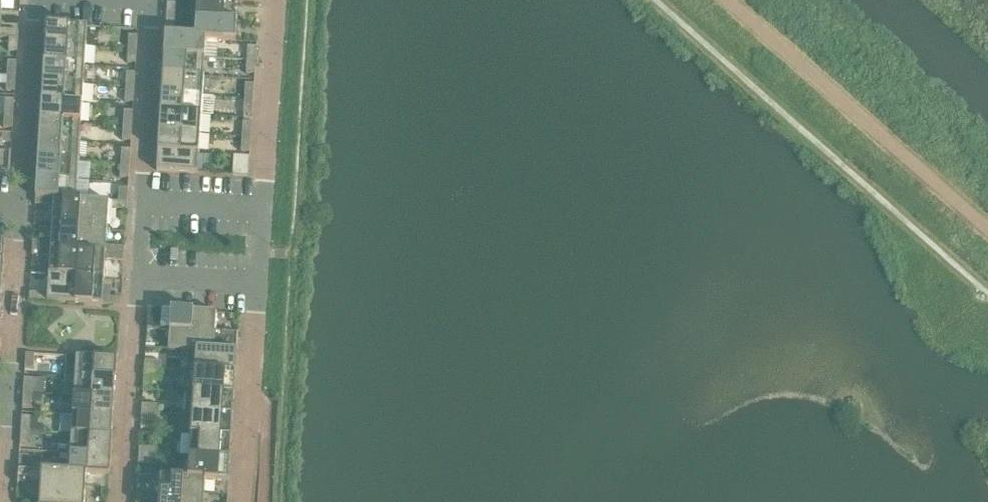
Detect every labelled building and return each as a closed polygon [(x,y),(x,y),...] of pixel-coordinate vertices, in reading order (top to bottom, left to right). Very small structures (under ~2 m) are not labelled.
[(238,3),(238,2),(218,1),(218,0),(188,0),(187,18),(237,21),(238,3)] [(175,17),(176,3),(167,3),(166,17),(175,17)] [(1,11),(0,11),(0,37),(9,38),(8,52),(17,52),(18,31),(0,29),(1,11)] [(174,31),(175,17),(166,17),(165,31),(174,31)] [(235,42),(237,21),(187,18),(186,36),(195,37),(195,38),(206,39),(206,40),(235,42)] [(86,46),(87,26),(46,24),(45,44),(86,46)] [(136,50),(137,36),(129,35),(128,49),(136,50)] [(205,58),(206,40),(206,39),(195,38),(195,37),(186,36),(165,35),(164,55),(205,58)] [(85,66),(86,46),(45,44),(44,63),(85,66)] [(255,61),(256,47),(247,46),(246,60),(255,61)] [(136,64),(136,50),(128,49),(127,63),(136,64)] [(203,77),(205,58),(164,55),(163,74),(203,77)] [(254,75),(255,61),(246,60),(246,74),(254,75)] [(15,77),(16,62),(8,61),(7,76),(15,77)] [(83,85),(85,66),(44,63),(43,82),(83,85)] [(134,88),(135,73),(126,73),(125,87),(134,88)] [(202,96),(203,77),(163,74),(161,93),(202,96)] [(14,91),(15,77),(7,76),(6,91),(14,91)] [(82,104),(83,85),(43,82),(41,101),(82,104)] [(253,99),(254,84),(245,84),(244,99),(253,99)] [(133,103),(134,88),(125,87),(124,102),(133,103)] [(201,115),(202,96),(161,93),(160,113),(201,115)] [(13,116),(14,100),(5,99),(4,115),(13,116)] [(252,114),(253,99),(244,99),(243,113),(252,114)] [(81,123),(82,104),(41,101),(40,121),(81,123)] [(123,126),(132,126),(133,111),(124,111),(123,126)] [(159,132),(200,134),(201,115),(160,113),(159,132)] [(12,129),(13,116),(4,115),(3,128),(12,129)] [(80,142),(81,123),(40,121),(39,140),(80,142)] [(250,138),(251,123),(243,122),(242,137),(250,138)] [(131,141),(132,126),(123,126),(122,141),(131,141)] [(199,153),(200,134),(159,132),(158,151),(199,153)] [(249,152),(250,138),(242,137),(241,152),(249,152)] [(79,161),(80,142),(39,140),(38,159),(79,161)] [(129,165),(130,150),(121,149),(121,164),(129,165)] [(11,152),(0,151),(0,173),(9,173),(11,152)] [(197,174),(199,153),(158,151),(157,171),(197,174)] [(248,177),(249,156),(234,155),(232,176),(248,177)] [(77,181),(79,161),(38,159),(37,178),(77,181)] [(128,179),(129,165),(121,164),(120,178),(128,179)] [(76,199),(77,181),(37,178),(35,197),(76,200),(76,199)] [(127,202),(128,189),(119,188),(118,202),(127,202)] [(80,226),(81,200),(76,200),(76,199),(76,200),(35,197),(35,205),(53,206),(52,224),(80,226)] [(107,228),(108,209),(127,210),(127,202),(118,202),(81,200),(80,226),(107,228)] [(78,252),(80,226),(52,224),(51,243),(33,241),(32,249),(78,252)] [(106,246),(107,228),(80,226),(78,252),(124,254),(124,247),(106,246)] [(76,277),(78,252),(32,249),(32,256),(50,257),(49,275),(76,277)] [(104,279),(105,260),(123,262),(124,254),(78,252),(76,277),(104,279)] [(75,303),(76,277),(49,275),(47,294),(29,292),(29,300),(75,303)] [(103,297),(104,279),(76,277),(75,303),(120,306),(121,298),(103,297)] [(191,351),(194,311),(148,308),(146,330),(170,331),(168,350),(191,351)] [(237,354),(238,333),(215,332),(216,312),(194,311),(191,351),(196,352),(196,351),(237,354)] [(235,375),(237,355),(237,354),(196,351),(196,352),(195,373),(235,375)] [(33,368),(34,354),(26,354),(25,368),(33,368)] [(116,380),(117,360),(76,357),(75,377),(116,380)] [(161,370),(161,362),(144,361),(144,369),(161,370)] [(160,379),(161,370),(144,369),(143,378),(160,379)] [(234,397),(235,375),(195,373),(193,394),(234,397)] [(63,396),(74,397),(115,399),(116,380),(75,377),(64,376),(63,396)] [(32,394),(33,379),(24,378),(23,393),(32,394)] [(31,409),(32,394),(23,393),(22,408),(31,409)] [(233,419),(234,397),(193,394),(192,416),(233,419)] [(113,418),(115,399),(74,397),(73,416),(113,418)] [(158,414),(158,405),(142,404),(141,413),(158,414)] [(157,422),(158,414),(141,413),(141,421),(157,422)] [(29,432),(30,417),(22,416),(21,432),(29,432)] [(112,437),(113,418),(73,416),(71,435),(112,437)] [(231,440),(233,419),(192,416),(191,438),(231,440)] [(29,446),(29,432),(21,432),(20,445),(29,446)] [(111,457),(112,437),(71,435),(70,454),(111,457)] [(230,462),(231,440),(191,438),(189,459),(230,462)] [(155,457),(156,448),(139,447),(139,456),(155,457)] [(110,477),(111,457),(70,454),(69,472),(64,472),(69,472),(69,473),(86,474),(86,476),(110,477)] [(27,470),(28,456),(19,455),(18,469),(27,470)] [(155,465),(155,457),(139,456),(138,464),(155,465)] [(229,484),(230,462),(189,459),(188,480),(188,481),(205,482),(205,483),(208,483),(229,484)] [(64,472),(41,471),(39,501),(62,501),(64,472)] [(86,476),(86,474),(69,473),(69,472),(64,472),(62,501),(85,501),(86,476)] [(183,480),(137,477),(136,492),(159,493),(159,501),(182,501),(183,480)] [(205,483),(205,482),(188,481),(188,480),(183,480),(182,501),(204,501),(205,483)]
